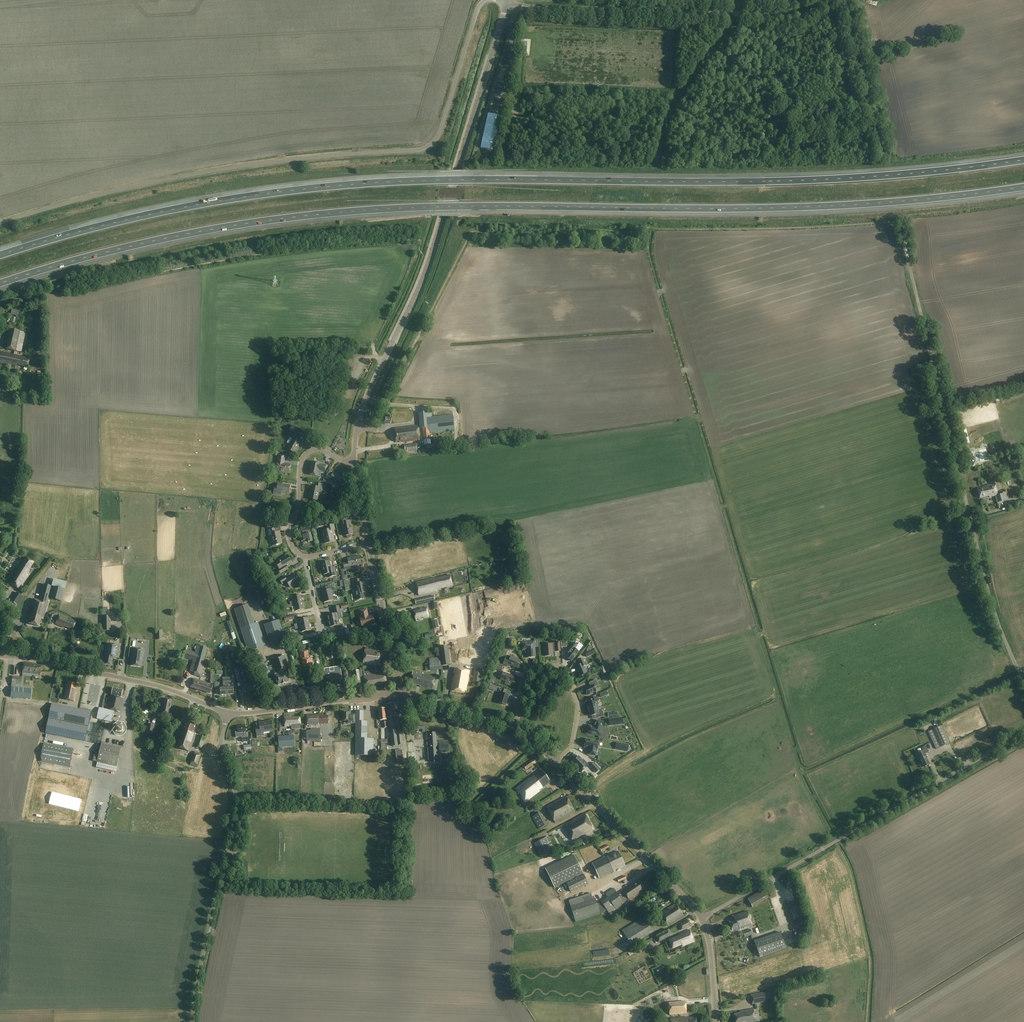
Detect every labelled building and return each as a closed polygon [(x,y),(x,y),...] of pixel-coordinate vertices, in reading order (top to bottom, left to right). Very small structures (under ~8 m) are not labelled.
[(25,333),(10,330),(6,349),(21,353),(25,333)] [(0,352),(0,364),(15,367),(16,365),(27,368),(29,359),(18,357),(18,356),(0,352)] [(431,417),(430,412),(421,413),(425,445),(431,444),(429,433),(455,430),(453,415),(431,417)] [(419,441),(417,426),(395,429),(396,442),(400,442),(400,443),(404,442),(404,443),(419,441)] [(301,435),(293,431),(291,434),(295,436),(293,439),(287,449),(295,454),(298,449),(297,449),(300,443),(298,441),(299,439),(301,435)] [(285,457),(278,456),(277,463),(276,471),(290,473),(291,465),(283,464),(285,457)] [(320,463),(312,462),(309,474),(318,476),(320,476),(321,471),(325,472),(326,465),(320,464),(320,463)] [(338,475),(334,473),(332,476),(328,474),(325,479),(329,482),(330,480),(339,485),(343,479),(337,476),(338,475)] [(323,484),(317,483),(316,487),(312,486),(309,499),(317,501),(319,490),(322,490),(323,484)] [(290,485),(278,484),(277,487),(275,487),(274,494),(281,495),(281,492),(289,494),(290,485)] [(998,495),(995,484),(983,486),(983,487),(977,489),(980,498),(989,496),(989,498),(997,496),(999,502),(1005,500),(1003,494),(998,495)] [(346,522),(346,518),(339,519),(340,526),(342,526),(344,536),(346,536),(347,537),(347,538),(348,538),(349,539),(350,538),(351,537),(351,536),(351,535),(352,534),(351,527),(352,526),(350,521),(346,522)] [(335,530),(333,523),(326,525),(327,530),(322,531),(325,544),(335,542),(332,531),(335,530)] [(275,532),(275,528),(268,530),(269,537),(271,536),(274,546),(282,544),(280,535),(279,531),(275,532)] [(310,531),(309,529),(302,530),(302,533),(303,533),(304,535),(300,536),(301,541),(306,540),(308,539),(308,542),(313,541),(311,532),(310,533),(309,531),(310,531)] [(290,560),(287,555),(275,562),(280,569),(278,570),(280,574),(289,569),(286,566),(292,562),(290,559),(290,560)] [(361,564),(360,556),(351,558),(351,557),(347,558),(348,562),(343,563),(344,570),(351,568),(351,567),(354,566),(354,568),(355,568),(358,568),(358,567),(358,565),(361,564)] [(33,563),(25,558),(17,569),(16,569),(8,582),(19,589),(28,575),(26,574),(33,563)] [(332,569),(330,562),(321,564),(324,575),(327,574),(328,578),(336,576),(335,568),(332,569)] [(301,581),(296,573),(291,576),(292,577),(286,580),(284,576),(279,579),(282,585),(287,582),(290,588),(301,581)] [(453,585),(450,575),(435,579),(435,578),(416,582),(419,595),(438,591),(437,589),(453,585)] [(54,579),(52,587),(65,590),(67,582),(54,579)] [(361,583),(360,579),(353,581),(355,587),(356,587),(357,590),(355,590),(357,600),(365,599),(363,593),(366,593),(364,587),(365,587),(364,582),(361,583)] [(52,587),(43,584),(39,601),(33,599),(29,611),(31,614),(29,624),(39,627),(41,619),(43,619),(48,598),(62,602),(65,590),(52,587)] [(321,588),(323,597),(333,595),(332,591),(335,591),(335,589),(331,589),(328,590),(327,586),(321,588)] [(23,596),(17,592),(11,601),(17,605),(23,596)] [(290,605),(303,602),(301,595),(292,597),(293,602),(290,602),(290,605)] [(435,600),(434,596),(415,600),(416,604),(435,600)] [(303,602),(290,605),(291,607),(295,607),(296,611),(304,609),(303,602)] [(234,609),(241,629),(254,624),(247,605),(234,609)] [(429,617),(427,607),(414,610),(415,618),(423,617),(423,618),(429,617)] [(327,616),(329,621),(338,619),(337,614),(341,613),(340,609),(334,610),(334,614),(327,616)] [(368,615),(367,609),(359,611),(361,618),(360,618),(362,627),(363,626),(364,627),(364,628),(367,627),(367,626),(375,624),(373,615),(367,617),(367,615),(368,615)] [(68,617),(59,613),(55,623),(64,627),(64,626),(73,630),(76,621),(68,618),(68,617)] [(294,625),(295,627),(309,624),(308,618),(299,620),(300,624),(294,625)] [(339,625),(338,619),(329,621),(330,627),(337,626),(338,629),(344,628),(343,624),(339,625)] [(285,640),(279,620),(264,625),(270,645),(285,640)] [(266,646),(258,623),(254,624),(241,629),(249,652),(266,646)] [(535,657),(534,642),(521,643),(522,651),(527,651),(527,658),(535,657)] [(560,652),(559,642),(555,643),(552,643),(552,644),(543,645),(544,657),(553,656),(552,650),(556,650),(556,652),(560,652)] [(120,645),(106,643),(105,656),(106,657),(105,664),(112,665),(113,658),(118,658),(120,645)] [(577,646),(572,643),(566,652),(568,654),(566,658),(571,662),(583,646),(579,643),(577,646)] [(587,652),(585,653),(587,657),(594,654),(592,650),(590,645),(586,650),(587,652)] [(195,652),(194,656),(204,659),(207,649),(197,646),(195,652)] [(450,665),(448,646),(440,647),(443,666),(450,665)] [(145,650),(133,648),(131,660),(130,665),(141,667),(142,658),(144,658),(145,650)] [(195,652),(185,650),(183,658),(193,661),(190,672),(194,673),(194,675),(201,678),(206,660),(204,659),(194,656),(195,652)] [(253,669),(242,650),(238,652),(249,671),(253,669)] [(382,652),(365,650),(363,663),(380,666),(382,652)] [(309,659),(308,651),(302,651),(303,659),(302,659),(303,668),(310,668),(310,667),(313,667),(312,659),(309,659),(309,658),(309,659)] [(289,670),(284,655),(271,660),(274,669),(273,669),(275,674),(274,674),(275,675),(278,685),(289,682),(288,677),(289,677),(287,672),(286,671),(286,672),(286,671),(287,671),(287,670),(289,670)] [(515,658),(511,657),(509,660),(506,658),(503,664),(509,667),(510,665),(517,668),(520,661),(515,659),(515,658)] [(441,670),(440,658),(429,659),(430,663),(426,664),(426,671),(441,670)] [(586,665),(584,659),(578,662),(580,665),(575,667),(577,671),(580,676),(587,673),(584,666),(586,665)] [(32,664),(23,663),(22,673),(40,675),(41,666),(32,665),(32,664)] [(330,678),(331,686),(340,684),(339,680),(342,679),(340,666),(337,667),(338,671),(330,672),(329,668),(324,669),(325,672),(323,672),(324,679),(328,679),(328,678),(330,678)] [(469,671),(454,669),(451,690),(464,692),(465,691),(466,691),(467,685),(469,671)] [(483,670),(475,669),(473,682),(481,683),(483,670)] [(353,671),(355,688),(359,687),(359,684),(364,683),(365,686),(387,683),(386,675),(385,671),(372,673),(372,671),(365,672),(364,670),(359,671),(359,670),(353,671)] [(417,672),(413,671),(411,684),(420,686),(420,687),(433,689),(435,677),(417,673),(417,672)] [(514,676),(503,672),(501,680),(512,683),(514,676)] [(12,677),(11,687),(21,688),(22,678),(12,677)] [(204,682),(193,679),(190,688),(199,691),(199,690),(211,693),(213,685),(204,682)] [(595,688),(599,686),(596,680),(589,683),(590,686),(584,689),(587,695),(596,691),(595,688)] [(248,684),(250,691),(256,689),(254,682),(248,684)] [(77,684),(68,683),(68,685),(66,685),(64,699),(75,701),(77,693),(75,693),(77,684)] [(243,693),(250,691),(248,684),(241,686),(243,693)] [(98,707),(102,687),(92,685),(88,705),(98,707)] [(11,687),(10,697),(30,699),(31,689),(11,687)] [(110,699),(108,709),(114,711),(120,712),(123,698),(121,697),(123,690),(113,688),(111,699),(110,699)] [(506,690),(500,688),(498,695),(500,695),(498,703),(505,705),(507,699),(508,699),(509,696),(505,694),(506,690)] [(588,710),(598,708),(597,702),(599,701),(598,697),(590,699),(591,703),(587,704),(588,710)] [(172,700),(164,698),(163,705),(162,705),(160,714),(169,716),(172,700)] [(401,708),(401,703),(386,704),(388,719),(389,721),(388,721),(392,746),(403,745),(400,720),(398,708),(401,708)] [(91,712),(52,704),(46,734),(85,742),(91,712)] [(599,712),(598,708),(588,710),(589,716),(596,715),(596,718),(603,717),(602,711),(599,712)] [(108,709),(108,710),(103,709),(101,720),(111,722),(114,711),(108,709)] [(364,711),(356,711),(355,756),(375,756),(375,751),(373,751),(374,739),(367,739),(367,721),(363,721),(364,711)] [(350,714),(350,712),(343,713),(343,721),(347,721),(347,724),(355,724),(355,714),(350,714)] [(318,716),(318,714),(307,715),(308,726),(319,725),(319,724),(329,724),(328,716),(318,716)] [(291,718),(291,716),(284,717),(285,727),(291,726),(292,730),(301,729),(300,717),(291,718)] [(603,722),(596,720),(595,725),(595,727),(588,726),(587,734),(600,736),(600,737),(605,738),(606,733),(607,733),(603,732),(604,729),(602,729),(603,722)] [(197,725),(187,721),(184,730),(181,730),(175,746),(190,752),(196,734),(195,734),(196,731),(195,730),(197,725)] [(273,731),(272,721),(259,723),(260,731),(256,731),(257,738),(263,737),(262,734),(262,733),(273,731)] [(117,735),(120,735),(121,735),(125,732),(126,728),(123,724),(118,723),(114,726),(113,730),(116,735),(117,735)] [(155,725),(148,724),(146,734),(153,735),(155,725)] [(246,732),(245,725),(237,727),(238,732),(236,732),(236,737),(242,737),(243,739),(242,739),(243,742),(249,741),(248,738),(247,738),(246,732)] [(950,743),(942,726),(929,731),(937,749),(950,743)] [(311,730),(306,730),(307,741),(320,741),(320,728),(311,728),(311,730)] [(164,734),(158,733),(157,737),(154,737),(154,740),(163,742),(164,734)] [(437,743),(436,733),(426,733),(427,739),(429,739),(429,743),(428,743),(428,746),(429,746),(431,762),(440,762),(440,756),(438,756),(437,752),(439,752),(439,753),(449,752),(448,741),(439,742),(439,743),(437,743)] [(206,737),(200,735),(196,746),(202,748),(206,737)] [(294,735),(278,736),(278,747),(294,746),(294,735)] [(598,742),(586,740),(584,747),(589,748),(588,755),(595,756),(596,750),(597,750),(598,742)] [(97,762),(105,764),(104,768),(113,770),(114,766),(117,767),(121,747),(122,746),(102,742),(99,754),(95,752),(93,761),(97,762)] [(74,749),(44,743),(40,761),(70,767),(74,749)] [(929,752),(926,746),(922,748),(923,751),(917,754),(923,767),(930,764),(927,758),(926,754),(929,752)] [(202,754),(195,751),(191,763),(197,765),(202,754)] [(574,759),(572,761),(573,762),(572,763),(578,769),(577,769),(580,773),(588,765),(585,762),(584,762),(579,757),(575,760),(574,759)] [(534,764),(531,761),(524,766),(526,770),(534,764)] [(594,763),(590,767),(596,773),(600,769),(594,763)] [(551,783),(541,770),(515,789),(525,802),(551,783)] [(93,780),(89,796),(93,797),(93,798),(98,799),(98,798),(102,799),(104,790),(101,789),(100,795),(98,794),(101,786),(95,784),(96,781),(93,780)] [(546,807),(550,815),(570,805),(566,796),(546,807)] [(527,808),(530,812),(536,808),(534,804),(527,808)] [(574,813),(570,805),(550,815),(555,823),(574,813)] [(547,825),(540,813),(536,815),(535,813),(532,815),(533,817),(532,817),(539,830),(547,825)] [(564,825),(569,833),(589,822),(585,814),(564,825)] [(589,822),(569,833),(573,841),(593,830),(589,822)] [(563,829),(550,835),(556,848),(569,842),(563,829)] [(553,853),(545,838),(534,844),(542,858),(553,853)] [(591,864),(599,879),(613,871),(615,870),(625,865),(618,852),(609,856),(609,855),(591,864)] [(583,874),(574,855),(545,869),(555,888),(583,874)] [(566,883),(571,893),(588,884),(584,875),(566,883)] [(645,887),(640,881),(631,887),(630,886),(623,891),(626,896),(621,899),(614,888),(605,894),(608,898),(601,902),(602,903),(597,904),(595,899),(593,899),(591,894),(569,901),(576,922),(600,914),(600,913),(607,911),(609,914),(639,893),(639,892),(645,887)] [(768,898),(764,890),(748,899),(752,907),(768,898)] [(683,916),(676,904),(668,909),(660,914),(668,926),(683,916)] [(754,911),(760,932),(772,929),(769,918),(765,919),(763,914),(766,913),(765,908),(761,909),(754,911)] [(752,925),(747,911),(732,916),(734,920),(729,922),(732,930),(740,928),(740,929),(752,925)] [(657,930),(649,915),(622,931),(631,945),(657,930)] [(691,925),(688,920),(678,926),(680,931),(691,925)] [(752,935),(750,929),(742,932),(744,938),(752,935)] [(671,936),(669,930),(656,937),(659,942),(671,936)] [(694,942),(689,930),(679,935),(680,936),(669,940),(672,949),(682,945),(682,947),(694,942)] [(786,948),(780,932),(754,941),(760,957),(786,948)] [(752,1005),(765,1003),(764,993),(751,995),(752,1005)] [(686,1013),(685,1001),(669,1003),(670,1015),(686,1013)] [(753,1009),(740,1011),(740,1013),(734,1014),(736,1021),(759,1021),(758,1014),(754,1015),(753,1009)]
